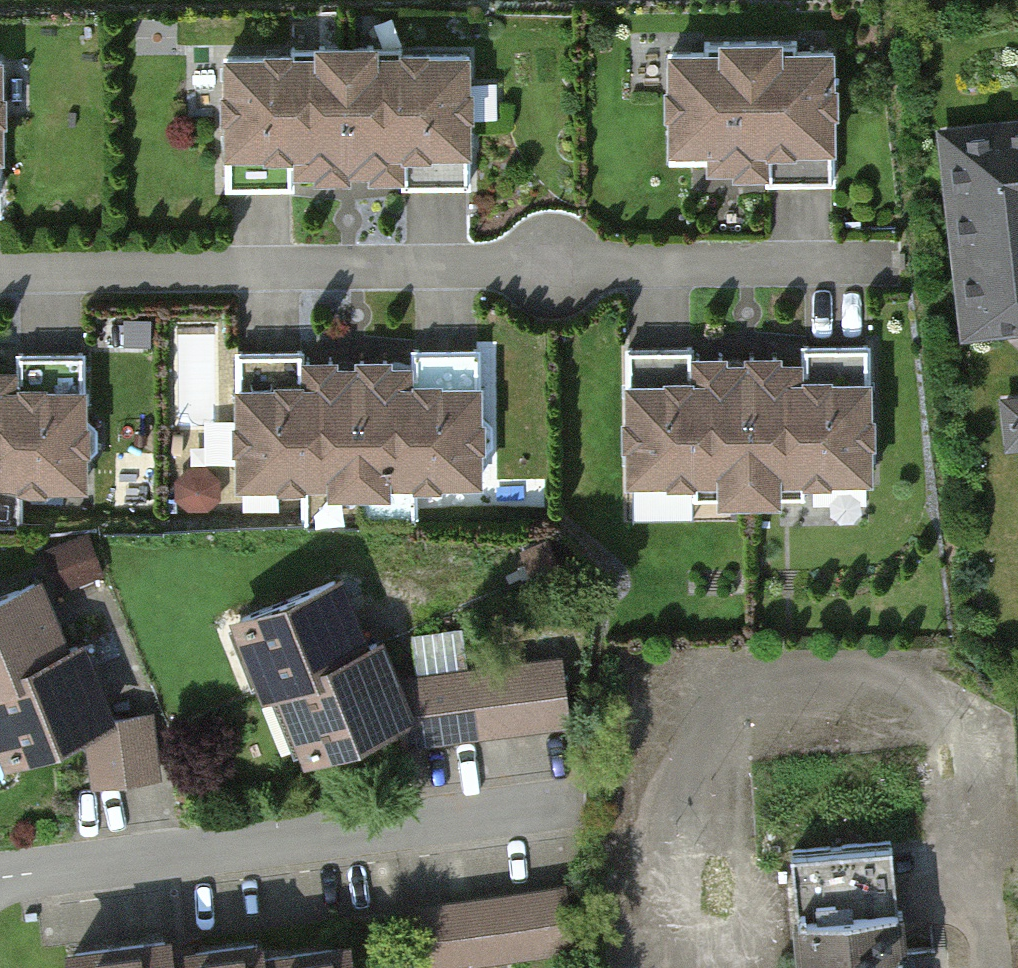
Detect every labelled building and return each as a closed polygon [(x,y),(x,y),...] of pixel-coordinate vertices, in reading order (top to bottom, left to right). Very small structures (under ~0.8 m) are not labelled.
[(330,44),(331,172),(356,172),(356,161),(457,160),(457,61),(370,62),(370,43),(330,44)] [(660,54),(660,147),(708,147),(708,182),(749,182),(749,148),(823,148),(823,54),(762,54),(762,43),(708,43),(708,54),(660,54)] [(220,62),(221,162),(307,162),(307,173),(331,172),(330,44),(288,44),(288,61),(220,62)] [(943,134),(965,333),(1017,328),(1017,126),(943,134)] [(487,358),(488,338),(424,334),(422,354),(487,358)] [(735,360),(736,488),(761,488),(761,477),(862,476),(861,377),(775,378),(775,359),(735,360)] [(625,378),(625,478),(712,478),(712,489),(736,488),(735,360),(693,360),(693,377),(625,378)] [(350,363),(351,491),(376,491),(376,480),(477,479),(476,380),(390,381),(390,362),(350,363)] [(240,381),(240,481),(327,481),(327,492),(351,491),(350,363),(308,363),(308,380),(240,381)] [(75,481),(74,382),(0,383),(0,481),(75,481)] [(996,404),(1000,455),(1017,453),(1017,401),(996,404)] [(328,576),(220,616),(248,693),(266,686),(357,652),(328,576)] [(0,592),(0,679),(60,657),(31,581),(0,592)] [(357,652),(266,686),(292,754),(396,715),(371,647),(357,652)] [(0,679),(0,756),(86,724),(88,780),(150,778),(148,714),(98,716),(74,652),(60,657),(0,679)] [(557,665),(407,680),(413,739),(563,724),(557,665)] [(787,967),(901,967),(893,842),(780,849),(787,967)] [(419,967),(464,967),(566,956),(558,888),(412,905),(419,967)] [(52,955),(54,967),(154,967),(152,955),(151,944),(52,955)] [(152,955),(154,967),(250,967),(248,956),(247,944),(152,955)] [(248,956),(250,967),(341,967),(338,945),(248,956)]
